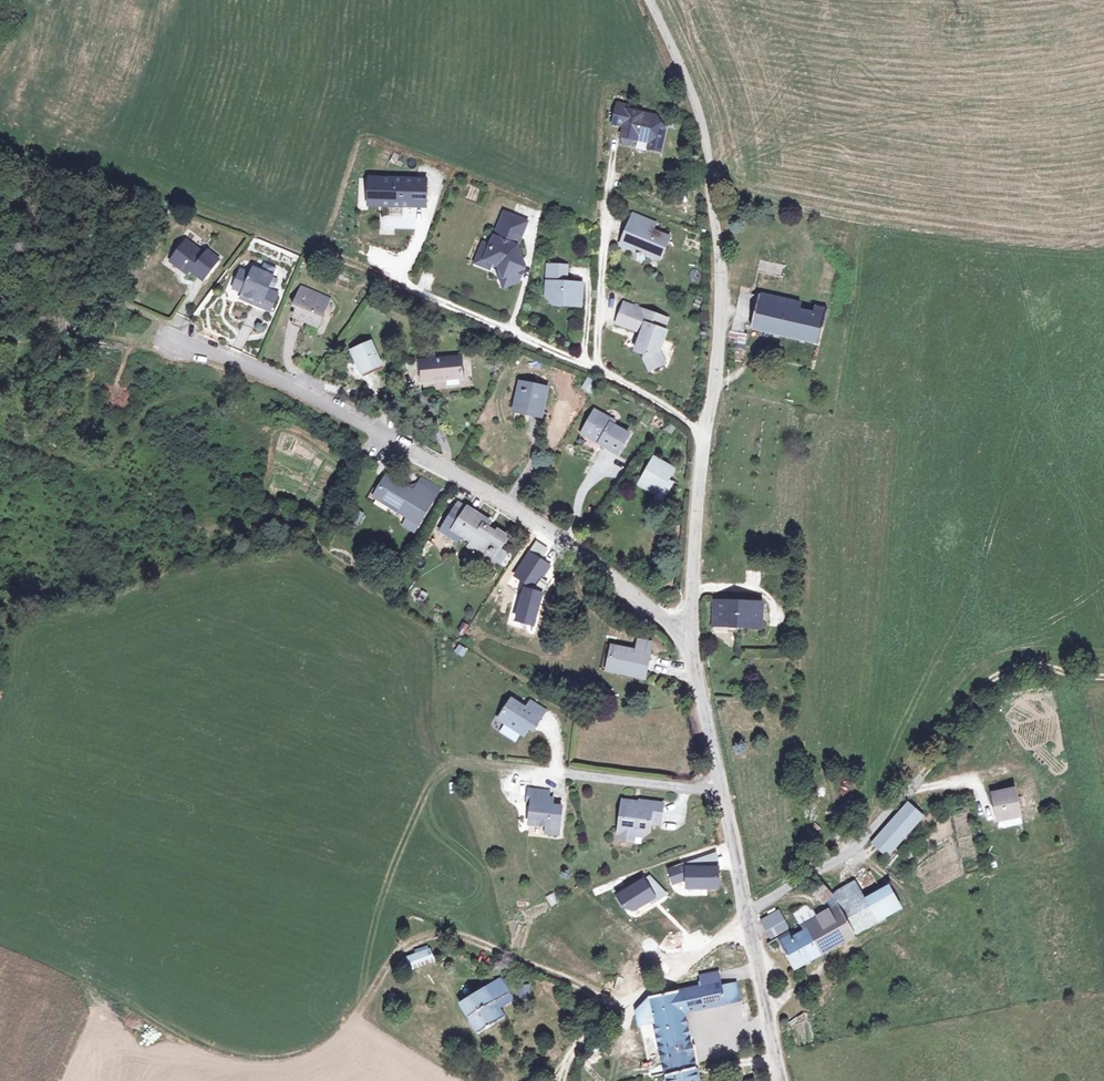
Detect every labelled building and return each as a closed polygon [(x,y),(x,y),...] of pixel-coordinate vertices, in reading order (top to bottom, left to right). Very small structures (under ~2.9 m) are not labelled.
[(630,118),(628,123),(624,134),(626,142),(631,144),(637,140),(654,146),(652,151),(661,154),(668,133),(661,116),(634,107),(635,103),(625,100),(619,114),(630,118)] [(618,119),(628,123),(630,118),(619,114),(618,119)] [(365,204),(377,205),(378,179),(366,179),(365,204)] [(412,206),(412,202),(423,202),(424,181),(378,179),(377,205),(412,206)] [(489,246),(482,242),(473,262),(487,267),(489,261),(496,264),(499,271),(501,276),(506,274),(510,282),(517,279),(523,266),(514,246),(525,221),(502,212),(489,246)] [(652,223),(630,213),(623,232),(625,233),(620,246),(629,250),(633,248),(644,253),(643,255),(653,259),(657,249),(660,251),(666,236),(649,229),(652,223)] [(625,233),(623,232),(617,245),(620,246),(625,233)] [(190,268),(188,271),(202,281),(219,259),(205,248),(201,251),(183,238),(171,254),(190,268)] [(185,274),(188,271),(190,268),(171,254),(167,260),(185,274)] [(760,257),(757,271),(784,277),(787,261),(760,257)] [(564,269),(546,268),(544,299),(551,300),(550,307),(579,309),(580,287),(563,286),(564,269)] [(233,291),(244,294),(255,299),(253,304),(269,312),(272,312),(277,298),(266,292),(272,279),(254,270),(251,276),(241,273),(233,291)] [(501,286),(510,282),(506,274),(501,276),(499,271),(495,272),(501,286)] [(305,291),(293,318),(316,327),(327,301),(305,291)] [(255,299),(244,294),(241,300),(253,304),(255,299)] [(757,297),(749,331),(818,348),(827,313),(814,310),(812,316),(799,312),(800,306),(757,297)] [(269,312),(253,304),(250,309),(267,316),(269,312)] [(667,319),(624,304),(617,324),(643,333),(636,351),(647,355),(645,359),(650,370),(665,363),(659,352),(666,331),(663,331),(667,319)] [(745,335),(729,333),(729,344),(743,346),(745,335)] [(375,346),(354,353),(358,364),(362,363),(367,373),(382,367),(375,346)] [(462,363),(425,367),(427,387),(465,384),(462,363)] [(548,385),(517,379),(510,412),(542,419),(548,385)] [(590,393),(593,383),(584,380),(580,390),(590,393)] [(597,411),(584,432),(602,443),(600,446),(616,456),(629,436),(613,425),(615,422),(597,411)] [(645,470),(661,482),(672,487),(679,476),(674,473),(680,462),(659,449),(645,470)] [(656,489),(661,482),(645,470),(639,478),(656,489)] [(390,474),(375,498),(408,519),(403,527),(415,534),(442,490),(427,481),(420,492),(390,474)] [(462,520),(457,528),(475,540),(470,548),(493,561),(510,537),(501,532),(499,535),(490,529),(492,524),(469,509),(460,503),(453,514),(462,520)] [(354,508),(347,523),(356,528),(364,513),(354,508)] [(762,601),(711,598),(709,626),(760,629),(762,601)] [(632,656),(612,651),(608,670),(642,678),(649,645),(636,642),(632,656)] [(456,646),(453,653),(462,657),(465,651),(456,646)] [(518,735),(520,731),(523,725),(529,729),(540,711),(526,702),(521,707),(507,700),(497,715),(500,724),(518,735)] [(523,725),(520,731),(526,734),(529,729),(523,725)] [(549,791),(529,789),(527,803),(532,803),(530,824),(547,826),(546,833),(558,835),(562,806),(552,805),(548,804),(549,797),(549,791)] [(1017,795),(995,799),(1000,825),(1011,823),(1012,832),(1024,830),(1017,795)] [(633,802),(621,800),(619,813),(622,817),(618,820),(617,833),(620,833),(619,839),(632,840),(632,833),(633,828),(642,829),(648,829),(649,821),(659,823),(661,803),(638,800),(638,805),(633,804),(633,802)] [(913,825),(897,813),(862,853),(877,867),(913,825)] [(967,824),(953,827),(956,836),(969,832),(967,824)] [(857,897),(853,900),(870,927),(896,909),(883,888),(861,903),(857,897)] [(791,972),(870,927),(853,900),(850,902),(842,890),(824,901),(819,894),(807,902),(819,916),(819,919),(801,929),(803,934),(793,940),(786,928),(763,942),(766,948),(774,943),(791,972)] [(758,926),(759,931),(763,937),(783,925),(776,913),(758,926)] [(435,950),(410,957),(413,968),(438,961),(435,950)] [(649,956),(637,962),(645,975),(656,968),(649,956)] [(633,960),(612,964),(615,974),(635,969),(633,960)] [(668,1080),(687,1076),(700,1073),(688,1019),(743,1006),(738,984),(723,987),(720,974),(702,979),(703,984),(700,985),(700,988),(650,1000),(635,1013),(638,1023),(654,1020),(666,1071),(650,1074),(652,1080),(665,1080),(668,1080)] [(464,1002),(470,1012),(482,1033),(507,1017),(501,1008),(514,1000),(508,991),(501,981),(488,989),(488,988),(464,1002)] [(528,984),(518,986),(521,996),(530,994),(528,984)]
